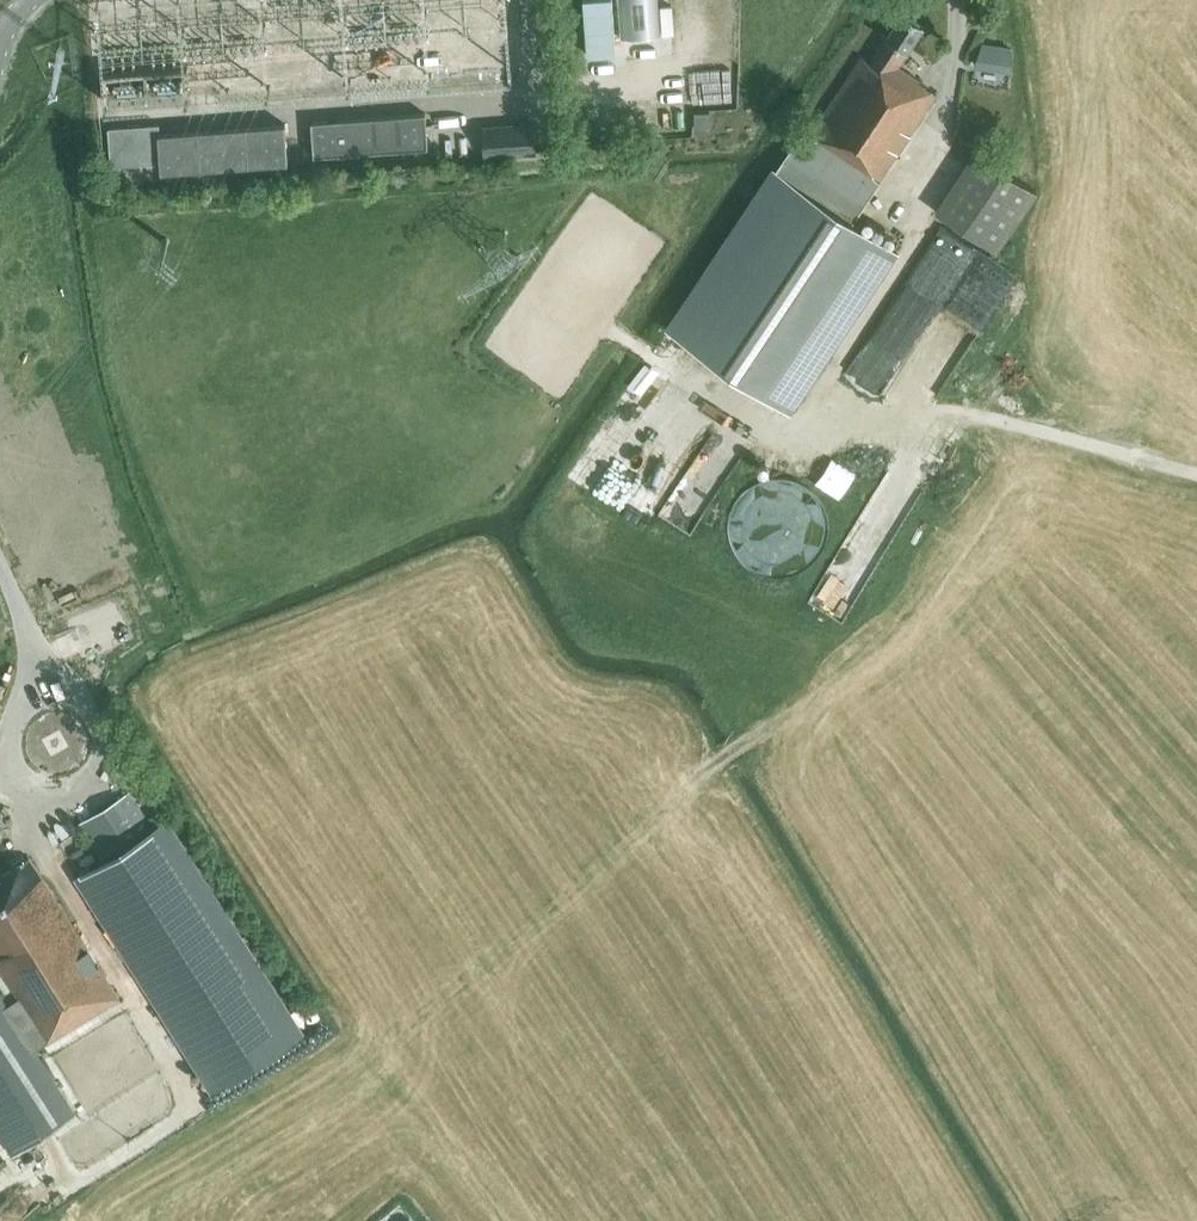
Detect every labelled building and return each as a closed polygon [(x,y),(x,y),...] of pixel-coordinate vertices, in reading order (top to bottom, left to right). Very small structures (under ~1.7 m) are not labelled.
[(897,66),(923,27),(902,12),(868,62),(861,57),(807,137),(799,132),(666,328),(789,411),(827,356),(826,356),(896,252),(851,222),(936,94),(918,82),(919,80),(897,66)] [(980,37),(978,67),(1014,69),(1016,39),(980,37)] [(106,100),(191,93),(189,66),(104,72),(106,98),(106,100)] [(311,122),(314,155),(428,147),(425,113),(311,122)] [(288,162),(285,123),(160,133),(159,124),(108,127),(111,166),(160,162),(161,172),(288,162)] [(485,155),(535,151),(533,124),(483,127),(485,155)] [(996,251),(1023,210),(1036,190),(975,150),(935,211),(996,251)] [(995,300),(994,289),(989,290),(989,272),(962,273),(963,302),(995,300)] [(656,398),(606,477),(627,490),(663,433),(670,437),(682,418),(674,413),(675,410),(656,398)] [(722,420),(660,505),(689,527),(751,441),(722,420)] [(839,497),(858,470),(831,453),(813,480),(839,497)] [(817,495),(812,490),(807,486),(802,482),(796,480),(789,478),(783,477),(776,476),(770,477),(763,478),(757,481),(751,484),(746,488),(741,492),(737,497),(733,503),(731,509),(729,515),(728,521),(727,528),(728,535),(729,541),(732,547),(735,553),(739,558),(743,563),(748,567),(754,571),(760,574),(766,575),(772,577),(779,577),(786,576),(792,575),(798,572),(804,569),(809,566),(814,561),(818,556),(822,551),(825,544),(827,538),(828,532),(828,525),(827,519),(826,512),(824,506),(821,500),(817,495)] [(170,822),(155,832),(130,793),(81,824),(106,863),(76,881),(212,1097),(306,1038),(170,822)] [(29,857),(0,876),(0,957),(0,958),(0,967),(20,999),(8,1008),(0,996),(0,1135),(13,1155),(76,1114),(28,1039),(40,1030),(48,1043),(119,998),(29,857)]
